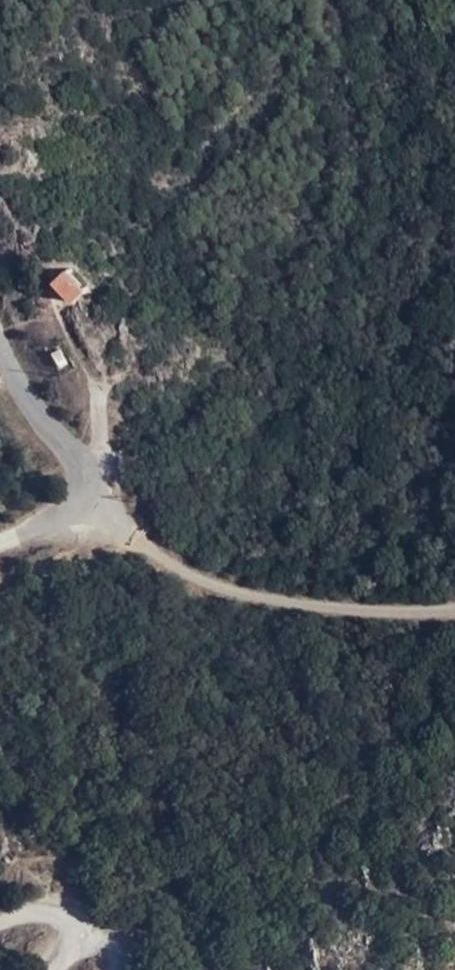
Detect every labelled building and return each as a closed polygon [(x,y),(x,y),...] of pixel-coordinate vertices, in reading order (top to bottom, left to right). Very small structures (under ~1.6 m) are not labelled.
[(64,267),(51,280),(70,300),(84,286),(64,267)]
